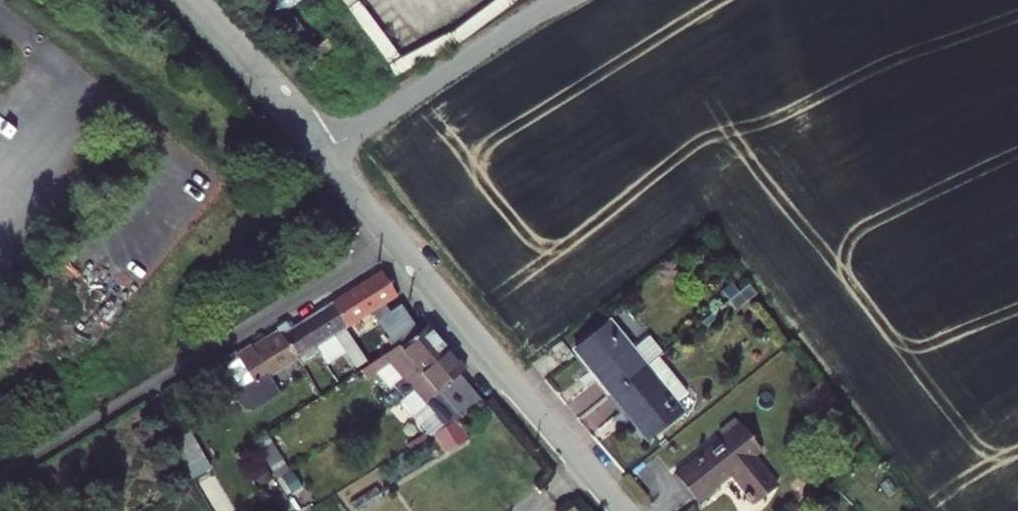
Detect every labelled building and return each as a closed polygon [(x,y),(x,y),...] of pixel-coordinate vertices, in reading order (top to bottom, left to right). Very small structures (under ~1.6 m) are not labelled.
[(343,302),(357,324),(383,308),(389,318),(401,310),(400,309),(395,300),(408,292),(394,270),(343,302)] [(735,303),(747,294),(739,283),(727,292),(735,303)] [(761,298),(754,289),(747,294),(735,303),(742,312),(761,298)] [(307,355),(313,364),(332,353),(326,344),(357,324),(343,302),(302,328),(297,321),(289,327),(290,328),(307,355)] [(401,310),(389,318),(405,343),(430,328),(413,302),(400,309),(401,310)] [(614,393),(649,367),(616,322),(581,348),(614,393)] [(408,344),(383,361),(383,362),(382,363),(380,364),(379,363),(374,366),(379,375),(407,357),(423,376),(456,346),(437,324),(411,347),(408,344)] [(261,340),(246,349),(266,382),(279,373),(307,355),(290,328),(264,345),(261,340)] [(379,358),(363,333),(353,339),(369,364),(379,358)] [(476,368),(456,346),(423,376),(418,380),(417,381),(436,403),(441,399),(454,413),(459,410),(458,408),(483,387),(471,373),(476,368)] [(290,391),(279,373),(266,382),(246,349),(236,355),(239,359),(232,364),(247,387),(247,397),(253,407),(263,408),(290,391)] [(693,392),(665,355),(649,367),(614,393),(649,439),(683,414),(676,404),(693,392)] [(414,376),(407,380),(413,386),(417,381),(418,380),(414,376)] [(404,382),(409,390),(413,386),(407,380),(404,382)] [(470,422),(495,401),(483,387),(458,408),(459,410),(470,422)] [(186,420),(174,427),(180,439),(188,435),(193,431),(186,420)] [(729,476),(752,507),(775,490),(754,462),(763,456),(740,425),(724,437),(727,441),(702,460),(699,456),(675,473),(698,504),(722,487),(720,483),(729,476)] [(298,471),(275,433),(263,440),(286,478),(288,477),(298,471)] [(188,435),(180,439),(202,477),(211,472),(188,435)] [(265,449),(249,455),(262,483),(277,476),(265,449)] [(324,479),(313,462),(298,471),(288,477),(299,495),(324,479)]
